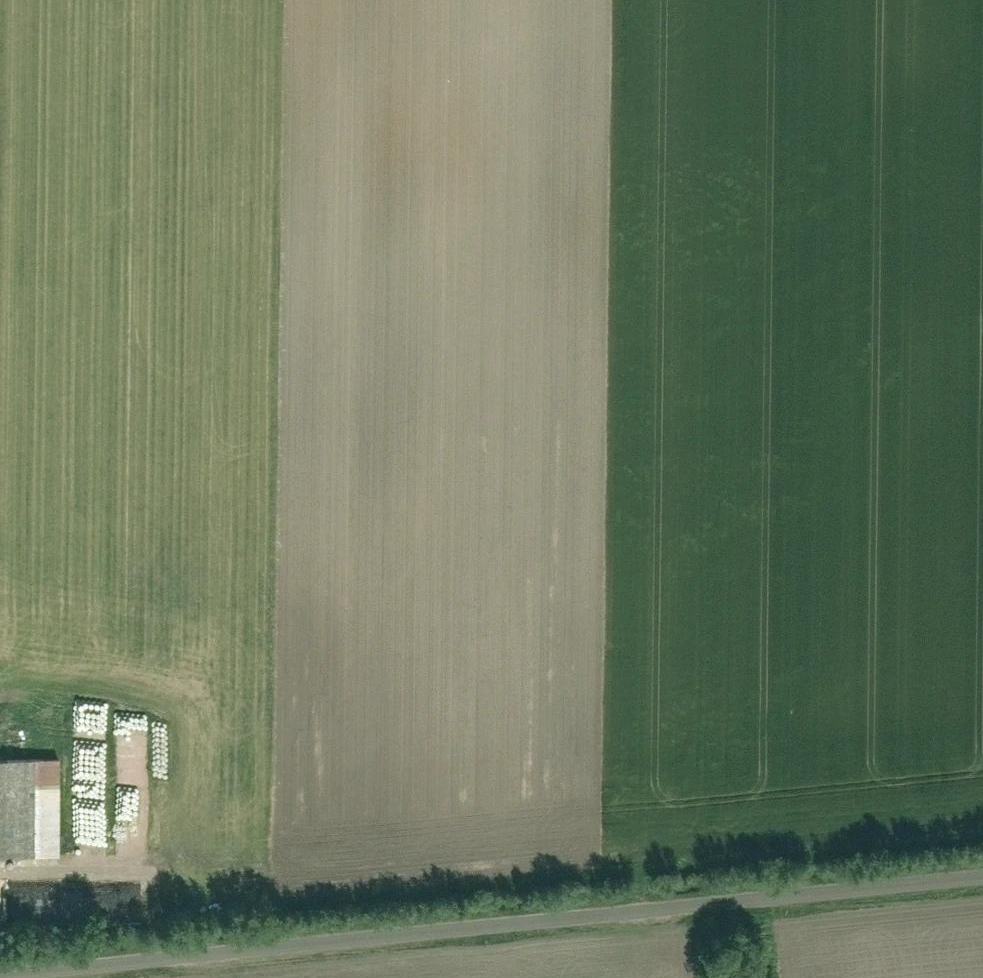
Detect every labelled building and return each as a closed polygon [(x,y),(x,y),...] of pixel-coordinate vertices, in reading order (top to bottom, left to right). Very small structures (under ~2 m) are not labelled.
[(55,850),(55,752),(0,752),(0,850),(55,850)]
